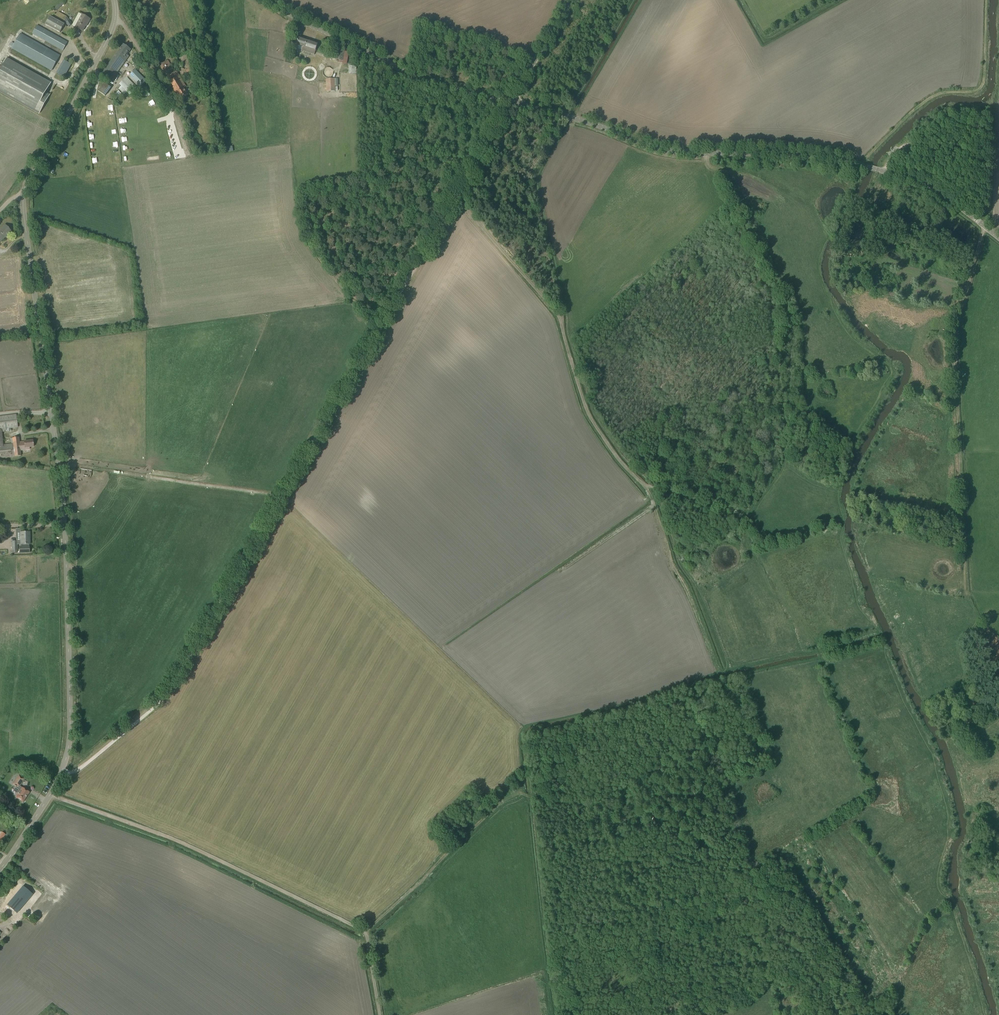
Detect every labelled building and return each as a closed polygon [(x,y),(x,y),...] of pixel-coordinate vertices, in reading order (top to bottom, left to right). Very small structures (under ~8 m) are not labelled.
[(90,19),(86,17),(82,15),(76,27),(83,31),(87,23),(88,24),(90,19)] [(65,25),(50,16),(45,24),(60,33),(65,25)] [(67,42),(44,29),(37,25),(32,33),(39,37),(63,50),(67,42)] [(12,49),(45,67),(52,71),(60,56),(20,34),(12,49)] [(315,52),(318,43),(299,37),(296,45),(303,47),(302,51),(314,55),(315,52)] [(152,39),(147,44),(150,47),(155,42),(152,39)] [(123,44),(107,67),(102,73),(112,80),(129,56),(127,55),(131,50),(123,44)] [(343,61),(344,51),(333,50),(332,53),(337,54),(337,60),(343,61)] [(7,58),(0,70),(0,92),(39,114),(47,98),(43,96),(50,82),(7,58)] [(64,77),(70,67),(71,64),(64,60),(57,73),(64,77)] [(168,61),(164,63),(160,65),(167,77),(175,73),(168,61)] [(140,87),(146,81),(135,69),(129,75),(140,87)] [(137,89),(130,81),(127,77),(120,84),(123,87),(120,90),(124,94),(127,91),(131,95),(137,89)] [(184,88),(177,77),(170,81),(181,100),(188,95),(184,88)] [(104,82),(99,90),(107,96),(112,87),(104,82)] [(7,235),(10,231),(5,225),(0,230),(0,241),(7,235)] [(0,417),(0,459),(14,457),(14,456),(20,456),(20,450),(29,449),(29,447),(33,447),(32,440),(24,441),(24,442),(19,442),(18,437),(11,438),(12,444),(3,445),(1,429),(17,427),(16,415),(0,417)] [(92,476),(93,469),(80,468),(80,475),(92,476)] [(29,532),(24,532),(20,532),(20,545),(21,545),(21,546),(19,546),(19,553),(29,553),(29,546),(28,546),(28,544),(30,544),(30,538),(29,538),(28,532),(29,532)] [(29,792),(22,787),(20,786),(24,779),(19,775),(13,784),(16,787),(13,791),(17,793),(18,792),(19,793),(16,797),(23,802),(29,792)] [(24,887),(7,906),(17,913),(33,894),(24,887)]
